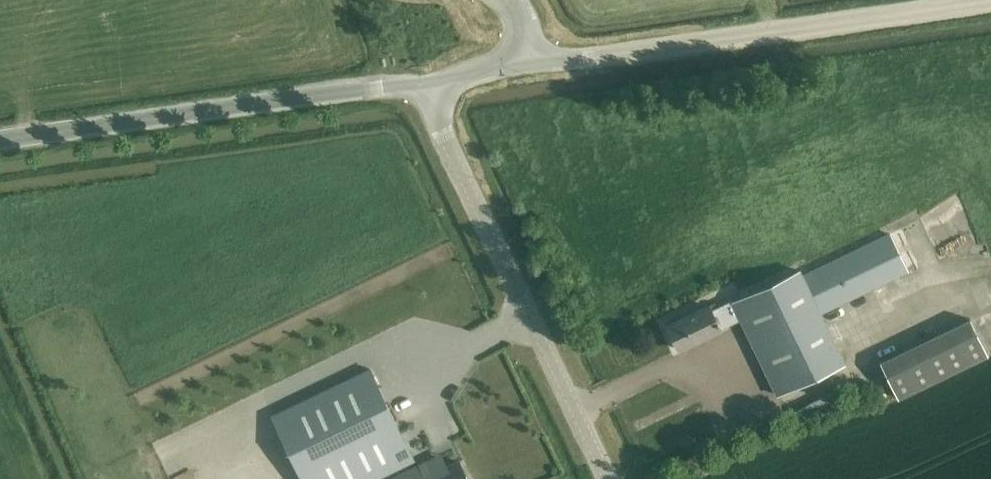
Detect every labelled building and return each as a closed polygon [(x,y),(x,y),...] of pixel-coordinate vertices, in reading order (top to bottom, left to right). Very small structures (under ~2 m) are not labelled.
[(709,306),(686,317),(668,326),(679,350),(721,330),(719,325),(739,315),(777,395),(843,363),(819,314),(907,271),(889,235),(800,278),(798,272),(736,302),(731,301),(711,311),(709,306)] [(970,318),(880,362),(897,399),(988,355),(970,318)] [(271,416),(302,478),(374,478),(413,460),(369,368),(271,416)] [(394,474),(396,478),(472,478),(461,456),(444,465),(437,452),(394,474)]
